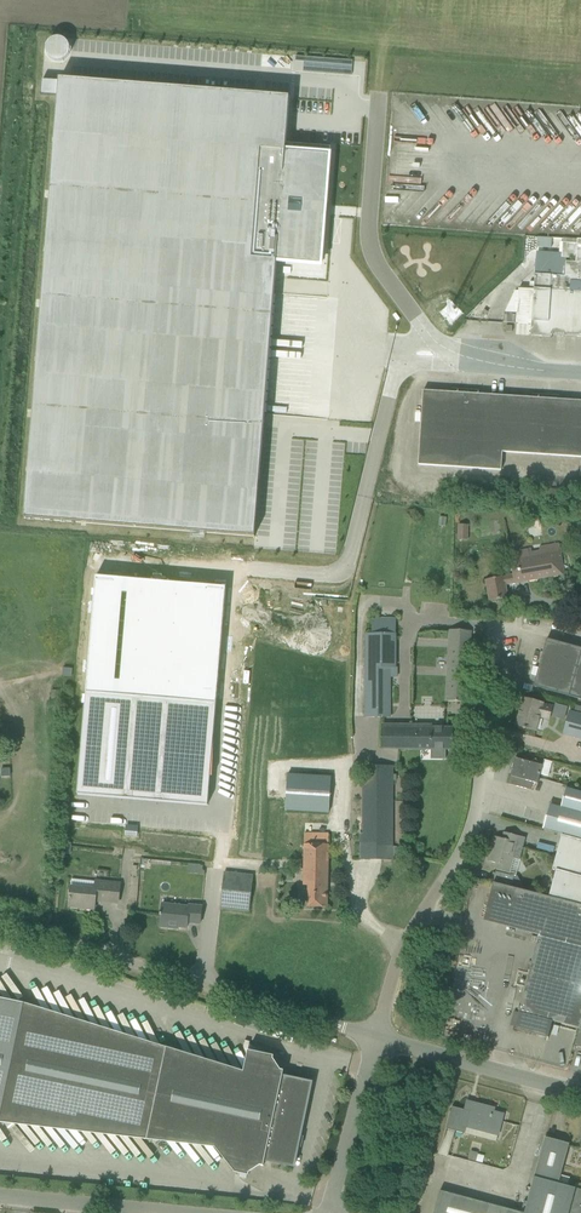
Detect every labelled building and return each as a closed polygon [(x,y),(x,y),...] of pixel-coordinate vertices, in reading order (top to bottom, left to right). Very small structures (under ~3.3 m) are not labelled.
[(58,97),(24,523),(100,530),(244,541),(255,542),(277,262),(313,265),(322,155),(286,152),(290,98),(59,79),(59,82),(58,97)] [(42,81),(41,96),(58,97),(59,82),(42,81)] [(537,238),(537,247),(551,248),(551,238),(537,238)] [(529,290),(518,289),(518,293),(514,292),(504,313),(517,314),(517,324),(531,325),(530,336),(552,337),(552,335),(580,337),(580,240),(577,240),(577,244),(563,243),(562,253),(545,252),(545,260),(535,259),(534,283),(530,282),(529,290)] [(449,467),(454,389),(451,389),(451,392),(423,391),(418,465),(449,467)] [(454,389),(449,467),(480,469),(485,395),(478,394),(478,390),(454,389)] [(532,398),(515,397),(511,453),(542,455),(546,395),(532,394),(532,398)] [(485,395),(480,469),(501,470),(502,452),(511,453),(515,397),(485,395)] [(573,457),(576,401),(559,400),(560,396),(546,395),(542,455),(573,457)] [(576,401),(573,457),(580,458),(580,401),(576,401)] [(439,517),(438,526),(445,527),(446,518),(439,517)] [(469,525),(458,525),(458,540),(468,540),(469,525)] [(517,556),(511,557),(514,575),(515,583),(525,581),(564,574),(562,562),(559,548),(539,551),(532,552),(531,549),(520,551),(517,551),(517,556)] [(97,574),(78,792),(209,803),(227,585),(97,574)] [(515,583),(514,575),(486,579),(487,589),(489,601),(507,598),(505,585),(515,583)] [(372,635),(364,635),(365,716),(391,718),(390,677),(390,668),(396,667),(396,618),(373,618),(372,635)] [(470,631),(458,630),(450,630),(447,701),(455,702),(467,702),(470,631)] [(546,639),(534,686),(580,699),(580,649),(546,639)] [(516,726),(527,729),(537,731),(540,718),(549,720),(552,708),(543,706),(544,704),(535,701),(523,698),(516,726)] [(570,711),(564,735),(580,740),(580,714),(570,711)] [(381,724),(381,727),(381,749),(453,750),(453,728),(416,727),(416,724),(381,724)] [(508,784),(531,790),(535,783),(537,784),(540,774),(547,776),(551,762),(544,760),(542,765),(515,758),(512,770),(513,770),(509,783),(508,783),(508,784)] [(359,859),(392,859),(392,766),(362,766),(362,834),(359,834),(359,859)] [(9,768),(1,768),(1,776),(10,776),(9,768)] [(284,811),(329,814),(331,777),(286,775),(284,811)] [(543,830),(562,835),(580,840),(580,791),(567,787),(561,808),(550,805),(543,830)] [(494,837),(487,861),(496,863),(494,869),(505,872),(508,862),(512,863),(513,858),(520,860),(525,841),(525,838),(519,836),(504,832),(502,839),(494,837)] [(328,834),(316,834),(304,834),(303,884),(308,884),(308,907),(327,907),(328,834)] [(562,835),(552,870),(558,872),(557,877),(551,880),(554,887),(552,892),(551,896),(580,904),(580,840),(562,835)] [(62,843),(61,854),(71,854),(72,843),(62,843)] [(220,909),(249,912),(253,876),(224,872),(220,909)] [(95,901),(118,903),(120,883),(95,880),(95,882),(72,879),(71,885),(70,894),(69,906),(83,907),(83,908),(94,909),(95,901)] [(551,896),(494,881),(484,921),(539,934),(519,1013),(515,1029),(548,1037),(552,1021),(577,1028),(579,1028),(579,1029),(580,1023),(580,904),(551,896)] [(548,882),(539,887),(543,893),(551,889),(548,882)] [(161,916),(159,926),(170,928),(171,926),(187,928),(188,922),(200,923),(202,907),(189,905),(189,907),(162,904),(161,913),(160,913),(160,916),(161,916)] [(24,1003),(0,998),(0,1123),(214,1147),(235,1172),(247,1174),(264,1164),(264,1160),(294,1167),(312,1083),(288,1078),(287,1080),(283,1079),(283,1074),(274,1055),(248,1050),(243,1072),(24,1003)] [(446,1129),(464,1134),(467,1122),(499,1131),(503,1115),(493,1112),(494,1109),(475,1104),(474,1106),(467,1104),(468,1102),(467,1102),(465,1110),(452,1106),(446,1129)] [(535,1177),(559,1183),(569,1144),(545,1137),(541,1151),(535,1177)] [(470,1151),(468,1159),(476,1161),(478,1153),(470,1151)] [(576,1189),(559,1184),(559,1183),(535,1177),(525,1212),(569,1212),(576,1189)] [(580,1190),(576,1189),(569,1212),(580,1212),(580,1190)] [(440,1191),(434,1212),(522,1212),(440,1191)]
